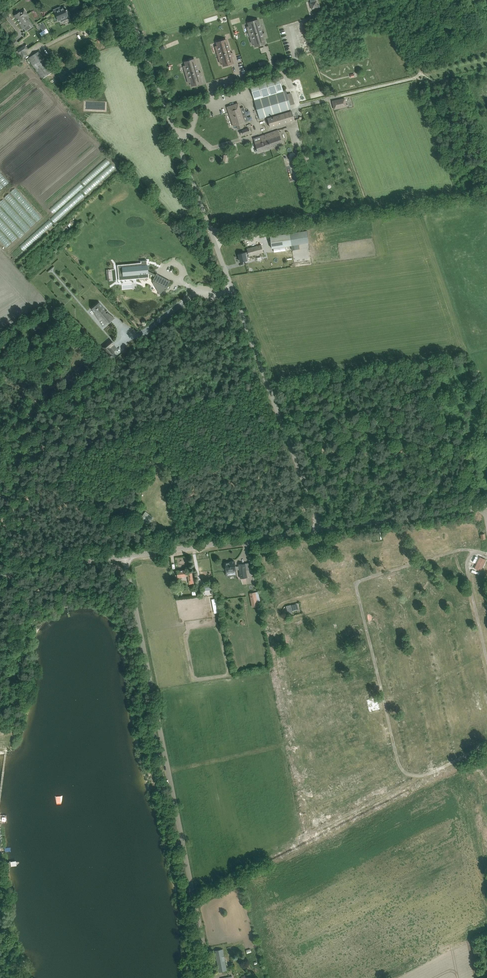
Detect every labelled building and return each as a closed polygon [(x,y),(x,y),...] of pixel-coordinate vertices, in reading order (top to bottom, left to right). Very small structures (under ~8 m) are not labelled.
[(310,3),(312,9),(320,7),(319,5),(318,5),(316,1),(310,3)] [(54,10),(56,15),(59,20),(69,16),(65,8),(60,10),(59,8),(54,10)] [(15,15),(18,20),(21,25),(24,28),(30,24),(28,20),(27,21),(24,17),(28,14),(24,10),(21,12),(15,15)] [(255,43),(256,46),(263,44),(263,43),(265,42),(263,37),(266,37),(264,33),(262,34),(258,20),(249,23),(252,35),(250,35),(252,44),(255,43)] [(9,43),(13,48),(15,46),(19,43),(15,38),(11,41),(9,43)] [(226,40),(217,43),(220,55),(218,56),(220,64),(223,63),(224,66),(233,64),(231,57),(234,57),(233,53),(230,54),(226,40)] [(26,45),(23,47),(17,50),(23,59),(28,55),(26,51),(29,49),(26,45)] [(39,51),(31,56),(28,58),(42,79),(53,72),(39,51)] [(185,62),(188,71),(185,72),(189,83),(191,82),(192,86),(201,83),(200,77),(202,76),(201,72),(199,73),(194,59),(185,62)] [(282,88),(279,78),(250,87),(253,96),(282,88)] [(291,109),(285,90),(254,100),(260,119),(291,109)] [(332,101),(334,108),(346,106),(344,98),(332,101)] [(227,107),(234,126),(237,125),(238,129),(243,128),(241,124),(245,123),(244,122),(248,121),(244,107),(240,109),(238,103),(227,107)] [(268,118),(270,127),(294,120),(292,111),(268,118)] [(261,140),(259,140),(255,142),(258,152),(266,149),(267,150),(281,145),(280,140),(276,131),(260,136),(261,140)] [(290,233),(292,245),(299,244),(309,243),(307,231),(290,233)] [(270,236),(272,248),(291,245),(292,245),(290,233),(270,236)] [(263,252),(263,249),(261,245),(247,248),(248,252),(239,254),(241,262),(247,260),(246,255),(248,254),(249,256),(263,252)] [(137,265),(123,266),(124,276),(139,275),(139,278),(149,277),(149,273),(155,277),(153,280),(155,281),(154,283),(161,293),(166,288),(167,288),(171,282),(156,274),(156,275),(148,271),(148,264),(146,264),(145,261),(147,261),(147,260),(140,261),(141,261),(141,263),(137,263),(137,265)] [(110,321),(113,318),(108,313),(107,314),(105,312),(107,310),(106,311),(99,303),(96,306),(96,305),(95,305),(96,306),(93,309),(99,320),(102,318),(107,324),(110,321),(111,322),(110,321)] [(108,343),(106,344),(109,347),(106,350),(110,355),(114,352),(110,348),(114,344),(110,340),(108,343)] [(141,518),(149,524),(152,520),(144,514),(141,518)] [(468,531),(460,532),(461,545),(469,544),(468,531)] [(453,532),(445,533),(448,546),(456,544),(453,532)] [(441,534),(433,534),(433,547),(441,547),(441,534)] [(425,536),(417,537),(420,550),(428,548),(425,536)] [(375,542),(370,554),(378,557),(383,545),(375,542)] [(350,545),(343,547),(345,559),(353,558),(350,545)] [(295,550),(288,553),(292,562),(299,559),(295,550)] [(474,568),(481,571),(486,561),(479,558),(474,568)] [(464,560),(459,567),(465,572),(471,564),(464,560)] [(231,561),(231,562),(225,563),(225,565),(224,565),(224,569),(226,569),(226,571),(239,570),(240,578),(247,578),(245,564),(239,565),(239,566),(236,567),(235,561),(234,561),(231,561)] [(282,562),(278,569),(286,574),(290,567),(282,562)] [(178,577),(183,576),(188,576),(189,583),(193,583),(192,573),(185,574),(185,570),(177,571),(178,577)] [(420,570),(414,575),(423,584),(429,578),(420,570)] [(342,576),(340,589),(348,590),(349,577),(342,576)] [(281,579),(280,586),(290,587),(291,579),(281,579)] [(362,583),(360,596),(368,597),(370,584),(362,583)] [(406,584),(404,591),(417,595),(419,587),(406,584)] [(319,587),(315,593),(325,599),(329,592),(319,587)] [(472,589),(460,591),(461,599),(473,597),(472,589)] [(377,590),(370,600),(377,605),(384,596),(377,590)] [(291,592),(281,595),(283,603),(293,600),(291,592)] [(216,598),(211,599),(213,613),(219,612),(216,598)] [(415,600),(403,602),(405,610),(416,608),(415,600)] [(474,602),(463,604),(464,612),(476,609),(474,602)] [(287,606),(289,615),(293,614),(292,610),(299,608),(297,603),(287,606)] [(315,605),(315,614),(327,614),(327,605),(315,605)] [(383,611),(372,613),(373,621),(384,619),(383,611)] [(476,615),(464,617),(465,624),(477,622),(476,615)] [(428,616),(415,616),(416,624),(428,624),(428,616)] [(324,620),(323,627),(336,630),(337,622),(324,620)] [(295,621),(285,624),(287,631),(297,629),(295,621)] [(391,626),(378,628),(379,635),(392,633),(391,626)] [(477,630),(467,635),(471,643),(481,638),(477,630)] [(326,638),(324,638),(327,646),(337,642),(334,634),(326,638)] [(298,635),(287,639),(290,646),(300,642),(298,635)] [(419,636),(417,645),(429,648),(432,640),(419,636)] [(394,640),(382,650),(383,652),(385,650),(389,655),(399,647),(394,640)] [(482,644),(470,651),(475,659),(486,652),(482,644)] [(300,649),(290,652),(292,660),(302,657),(300,649)] [(399,650),(393,663),(401,667),(407,654),(399,650)] [(421,650),(412,655),(417,666),(426,662),(421,650)] [(326,655),(325,663),(338,665),(339,658),(326,655)] [(304,665),(294,667),(295,675),(306,673),(304,665)] [(334,668),(322,670),(324,678),(336,675),(334,668)] [(340,681),(333,688),(339,694),(346,686),(340,681)] [(352,684),(348,693),(355,696),(359,687),(352,684)] [(367,686),(362,695),(368,699),(373,690),(367,686)] [(385,695),(384,704),(396,706),(397,697),(385,695)] [(359,708),(351,711),(356,724),(364,721),(359,708)] [(376,710),(368,711),(369,725),(377,724),(376,710)] [(388,710),(381,715),(388,724),(394,720),(388,710)] [(342,719),(337,725),(348,734),(353,728),(342,719)] [(477,740),(486,741),(486,730),(486,729),(478,728),(477,740)] [(469,736),(461,738),(465,751),(472,749),(469,736)] [(334,737),(333,745),(347,747),(348,739),(334,737)] [(457,747),(450,751),(455,760),(462,756),(457,747)] [(446,755),(438,757),(442,770),(450,768),(446,755)] [(388,765),(385,775),(393,777),(396,767),(388,765)] [(377,768),(370,770),(374,780),(381,778),(377,768)] [(433,768),(426,771),(430,781),(437,778),(433,768)] [(401,770),(400,780),(408,781),(409,770),(401,770)] [(364,776),(356,777),(357,787),(364,787),(364,776)] [(343,780),(342,790),(350,791),(351,780),(343,780)] [(473,792),(467,797),(476,808),(482,802),(473,792)] [(318,795),(316,803),(326,805),(328,798),(318,795)] [(391,799),(389,806),(400,810),(402,802),(391,799)] [(439,799),(426,801),(427,809),(441,807),(439,799)] [(367,801),(360,802),(361,814),(369,813),(367,801)] [(351,804),(344,807),(348,818),(355,816),(351,804)] [(467,805),(460,809),(465,819),(472,816),(467,805)] [(311,807),(307,813),(316,819),(320,812),(311,807)] [(374,811),(373,825),(382,825),(383,812),(374,811)] [(439,812),(428,816),(431,823),(442,819),(439,812)] [(396,814),(388,816),(391,828),(399,826),(396,814)] [(339,816),(332,821),(341,832),(347,827),(339,816)] [(295,820),(293,827),(303,829),(305,821),(295,820)] [(460,820),(452,821),(453,833),(461,832),(460,820)] [(439,826),(435,837),(443,841),(447,829),(439,826)] [(325,831),(322,839),(333,844),(337,835),(325,831)] [(290,832),(280,834),(282,842),(292,840),(290,832)] [(320,844),(314,849),(324,859),(330,854),(320,844)] [(277,845),(274,852),(284,856),(286,849),(277,845)] [(243,847),(236,848),(237,858),(245,857),(243,847)] [(218,851),(211,853),(213,863),(220,861),(218,851)] [(198,855),(197,865),(205,866),(206,855),(198,855)] [(480,857),(471,860),(476,872),(484,869),(480,857)] [(309,858),(306,869),(314,871),(317,860),(309,858)] [(380,864),(372,869),(379,880),(387,875),(380,864)] [(394,864),(392,875),(400,876),(401,865),(394,864)] [(407,875),(399,885),(406,891),(414,881),(407,875)] [(468,875),(466,883),(479,886),(481,879),(468,875)] [(365,879),(362,886),(374,892),(377,884),(365,879)] [(414,889),(405,900),(411,904),(420,893),(414,889)] [(355,891),(354,899),(364,901),(365,893),(355,891)] [(469,891),(468,900),(481,901),(482,892),(469,891)] [(290,892),(283,900),(289,904),(296,896),(290,892)] [(373,899),(366,907),(371,912),(378,904),(373,899)] [(421,900),(414,910),(421,915),(428,906),(421,900)] [(307,903),(294,907),(296,915),(309,911),(307,903)] [(464,903),(458,909),(465,916),(471,910),(464,903)] [(390,907),(378,914),(382,921),(394,913),(390,907)] [(452,910),(444,912),(447,922),(455,920),(452,910)] [(431,912),(427,926),(435,928),(438,914),(431,912)] [(402,919),(391,922),(393,931),(405,928),(402,919)] [(307,933),(293,936),(295,944),(309,940),(307,933)] [(397,936),(395,944),(405,946),(407,939),(397,936)] [(386,944),(380,949),(387,957),(393,951),(386,944)] [(372,945),(364,949),(369,960),(377,956),(372,945)] [(308,946),(299,949),(302,957),(311,953),(308,946)] [(223,949),(220,949),(215,950),(219,972),(227,971),(223,949)] [(361,956),(353,958),(356,970),(365,967),(361,956)] [(345,958),(337,963),(342,973),(350,969),(345,958)] [(312,959),(306,972),(313,975),(319,963),(312,959)] [(324,967),(326,977),(334,977),(332,966),(324,967)]
